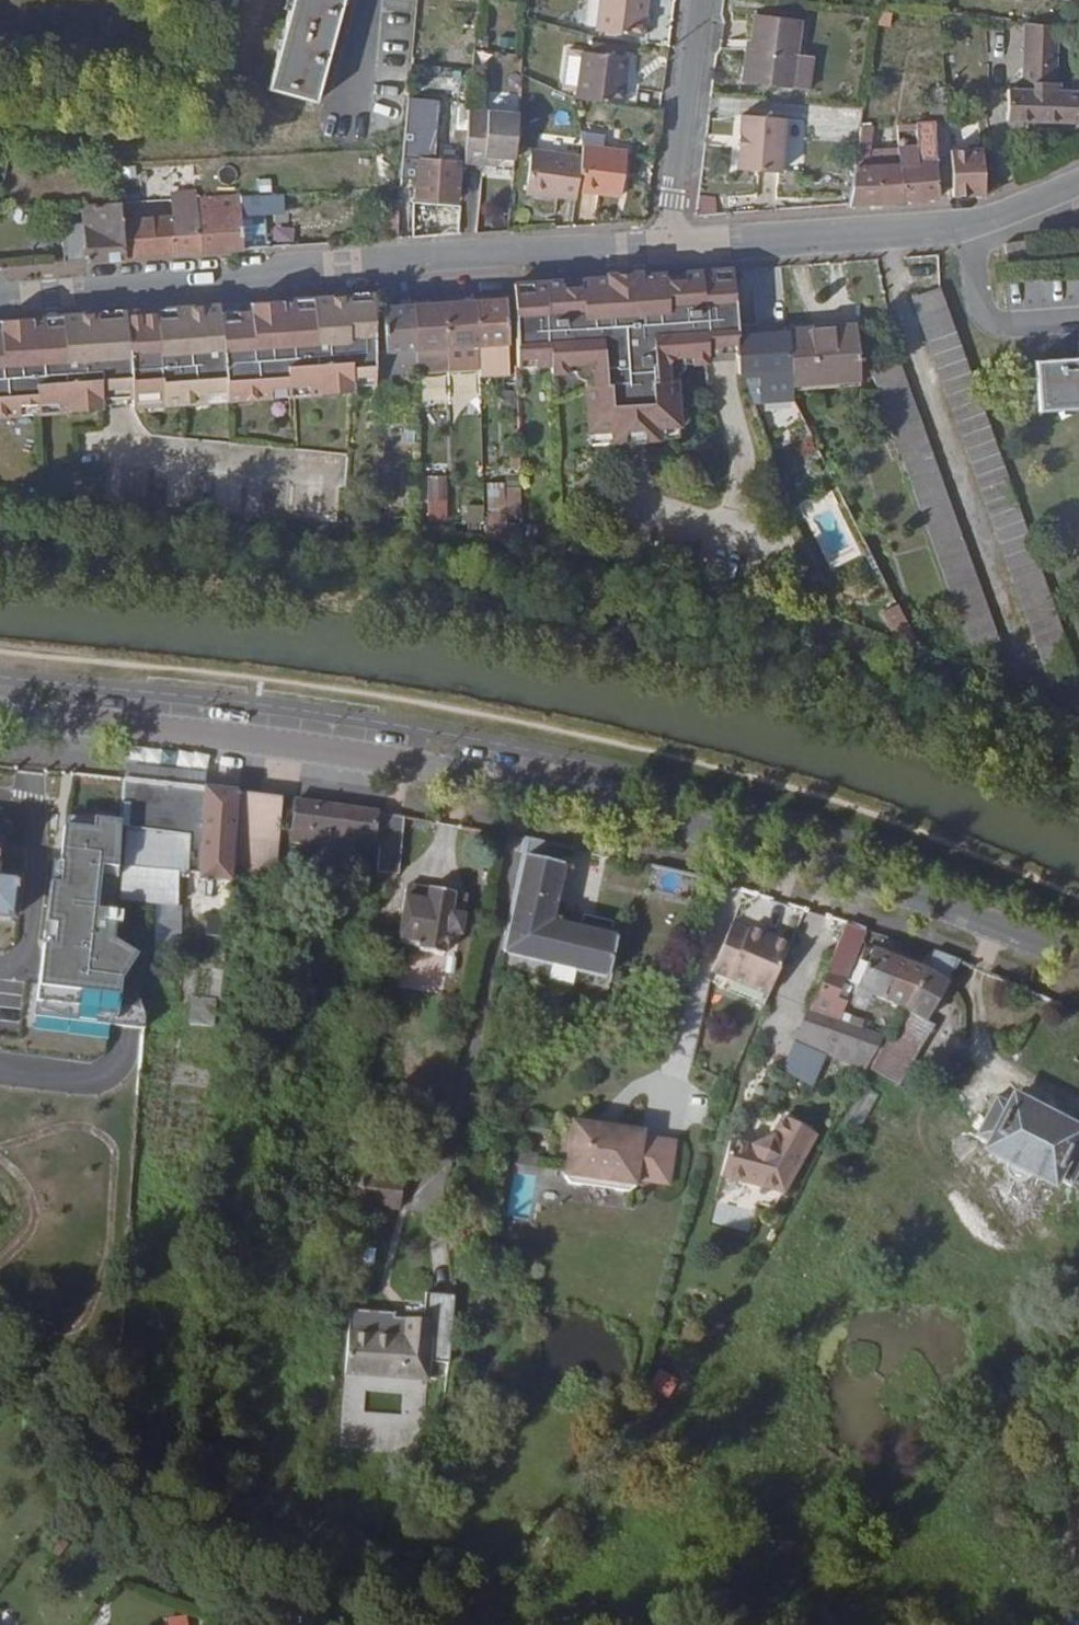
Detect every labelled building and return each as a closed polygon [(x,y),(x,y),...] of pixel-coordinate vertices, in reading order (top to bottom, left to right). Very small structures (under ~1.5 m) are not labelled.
[(268,89),(316,103),(332,45),(333,43),(341,41),(343,29),(337,27),(344,0),(292,0),(268,89)] [(597,32),(643,37),(648,0),(601,0),(597,32)] [(792,87),(797,53),(801,20),(754,14),(751,42),(748,42),(744,82),(792,88),(792,87)] [(1022,89),(1008,89),(1007,120),(1078,123),(1078,72),(1067,71),(1067,91),(1055,90),(1058,28),(1024,24),(1022,89)] [(347,30),(343,29),(341,41),(333,43),(332,45),(342,48),(347,30)] [(629,57),(583,51),(577,99),(623,106),(629,57)] [(815,56),(797,53),(792,87),(810,90),(815,56)] [(931,120),(935,120),(948,118),(946,87),(928,89),(931,120)] [(404,150),(410,151),(420,152),(424,105),(435,107),(436,101),(408,97),(404,148),(404,150)] [(467,135),(469,109),(469,108),(447,106),(445,106),(444,113),(456,113),(455,134),(467,135)] [(469,109),(467,135),(465,162),(483,164),(484,156),(498,157),(515,159),(518,114),(469,109)] [(747,115),(743,169),(785,173),(790,118),(747,115)] [(916,146),(917,163),(901,165),(903,200),(939,198),(937,162),(936,145),(936,134),(935,120),(931,120),(899,123),(900,135),(915,134),(916,146)] [(903,200),(901,165),(866,167),(868,150),(872,126),(861,126),(848,205),(903,200)] [(582,146),(581,157),(577,191),(620,197),(627,152),(582,146)] [(900,148),(868,150),(866,167),(901,165),(900,148)] [(950,161),(951,176),(952,196),(985,194),(982,153),(982,148),(955,150),(949,149),(950,161)] [(577,191),(581,157),(531,150),(525,194),(576,200),(577,191)] [(410,151),(408,178),(418,180),(420,159),(420,152),(410,151)] [(497,165),(498,157),(484,156),(483,164),(497,165)] [(420,159),(418,180),(417,197),(454,201),(457,200),(459,163),(420,159)] [(207,229),(204,197),(197,197),(196,193),(171,194),(172,216),(174,252),(219,250),(216,229),(207,229)] [(265,194),(264,210),(284,210),(284,194),(265,194)] [(216,229),(219,250),(244,248),(241,195),(204,197),(207,229),(216,229)] [(715,214),(716,197),(698,196),(697,213),(715,214)] [(125,256),(122,219),(121,204),(86,206),(87,222),(62,223),(65,260),(125,256)] [(440,204),(437,235),(459,233),(461,206),(440,204)] [(174,252),(172,216),(122,219),(125,256),(174,252)] [(261,233),(262,247),(292,246),(292,231),(261,233)] [(691,355),(692,363),(710,362),(710,354),(739,352),(737,334),(733,269),(514,283),(517,366),(549,364),(549,372),(568,371),(568,363),(592,361),(594,385),(586,385),(589,431),(612,429),(613,442),(656,439),(655,427),(679,425),(676,379),(668,380),(666,357),(691,355)] [(1048,678),(1049,681),(1078,672),(941,286),(911,297),(946,395),(979,484),(1014,586),(1047,678),(1048,678)] [(374,388),(373,351),(372,293),(0,319),(0,416),(374,388)] [(477,299),(478,346),(479,368),(480,377),(511,375),(507,298),(477,299)] [(445,302),(447,347),(448,369),(479,368),(478,346),(477,299),(445,302)] [(415,303),(417,370),(417,371),(448,370),(448,369),(447,347),(445,302),(415,303)] [(373,351),(374,388),(375,407),(391,407),(391,372),(417,370),(415,303),(383,306),(385,351),(373,351)] [(790,331),(793,387),(860,382),(857,326),(790,331)] [(737,334),(739,352),(739,360),(740,377),(745,377),(753,402),(794,400),(793,399),(793,387),(790,331),(786,331),(737,334)] [(1038,411),(1078,408),(1078,351),(1078,357),(1035,360),(1038,411)] [(710,362),(739,360),(739,352),(710,354),(710,362)] [(675,364),(692,363),(691,355),(666,357),(668,380),(676,379),(675,364)] [(900,359),(871,370),(875,381),(906,378),(900,359)] [(585,370),(586,385),(594,385),(592,361),(568,363),(568,371),(585,370)] [(517,374),(549,372),(549,364),(517,366),(517,374)] [(906,378),(875,381),(881,396),(909,386),(906,378)] [(909,386),(881,396),(977,666),(1005,656),(953,508),(909,386)] [(680,437),(679,425),(655,427),(656,439),(680,437)] [(589,443),(613,442),(612,429),(589,431),(589,443)] [(520,447),(509,447),(509,467),(520,467),(520,447)] [(489,481),(490,518),(523,517),(522,480),(489,481)] [(435,527),(455,527),(454,508),(434,509),(435,527)] [(485,523),(485,539),(521,542),(520,527),(485,523)] [(885,613),(898,639),(920,647),(899,607),(885,613)] [(118,902),(126,779),(93,775),(89,838),(85,899),(118,902)] [(237,792),(126,779),(118,902),(176,906),(178,874),(198,875),(198,881),(232,882),(232,872),(237,792)] [(281,798),(237,792),(232,872),(275,877),(281,798)] [(382,813),(297,800),(290,843),(353,851),(354,839),(379,844),(382,813)] [(399,874),(405,817),(382,813),(379,844),(377,872),(399,874)] [(551,923),(564,864),(524,856),(502,953),(608,977),(618,939),(551,923)] [(13,921),(19,870),(3,868),(1,878),(0,878),(0,919),(13,921)] [(399,874),(377,872),(376,884),(398,886),(399,874)] [(406,886),(397,941),(419,944),(418,950),(444,954),(448,934),(459,936),(467,897),(455,895),(455,893),(429,888),(429,890),(406,886)] [(209,912),(208,934),(227,936),(228,913),(209,912)] [(712,971),(728,977),(768,994),(790,945),(750,927),(749,929),(733,922),(712,971)] [(825,973),(807,1014),(839,1023),(847,1002),(836,998),(845,980),(866,927),(846,922),(825,973)] [(865,947),(849,983),(856,987),(854,990),(905,1009),(928,970),(865,947)] [(904,1011),(869,1070),(899,1086),(935,1025),(927,1020),(950,982),(949,982),(960,962),(934,951),(928,968),(928,970),(905,1009),(904,1011)] [(191,997),(191,1022),(203,1022),(204,997),(191,997)] [(849,1025),(839,1023),(807,1014),(796,1040),(824,1052),(865,1069),(883,1038),(849,1025)] [(864,1087),(844,1122),(859,1131),(880,1095),(864,1087)] [(1014,1097),(1011,1104),(996,1096),(974,1138),(989,1145),(987,1151),(1008,1162),(1054,1186),(1057,1179),(1072,1187),(1078,1173),(1078,1138),(1078,1137),(1078,1130),(1014,1097)] [(752,1148),(730,1142),(720,1176),(782,1193),(815,1136),(784,1118),(772,1139),(774,1144),(754,1153),(752,1148)] [(600,1125),(573,1122),(564,1177),(568,1184),(582,1186),(590,1181),(610,1184),(616,1192),(628,1194),(635,1188),(637,1182),(669,1186),(675,1143),(643,1138),(644,1132),(617,1128),(616,1133),(599,1131),(600,1125)] [(772,1139),(752,1148),(754,1153),(774,1144),(772,1139)] [(511,1208),(551,1210),(553,1176),(537,1175),(536,1194),(524,1194),(526,1156),(514,1156),(511,1208)] [(406,1162),(351,1158),(350,1170),(364,1171),(404,1175),(406,1162)] [(1032,1175),(1008,1162),(1007,1165),(1006,1170),(1008,1174),(1011,1177),(1015,1180),(1021,1181),(1025,1179),(1030,1177),(1032,1175)] [(404,1175),(364,1171),(359,1205),(401,1210),(404,1175)] [(582,1186),(616,1192),(610,1184),(590,1181),(582,1186)] [(433,1321),(406,1319),(405,1336),(349,1333),(345,1375),(435,1381),(437,1364),(429,1363),(433,1321)] [(186,1616),(170,1618),(171,1624),(188,1624),(186,1616)]
